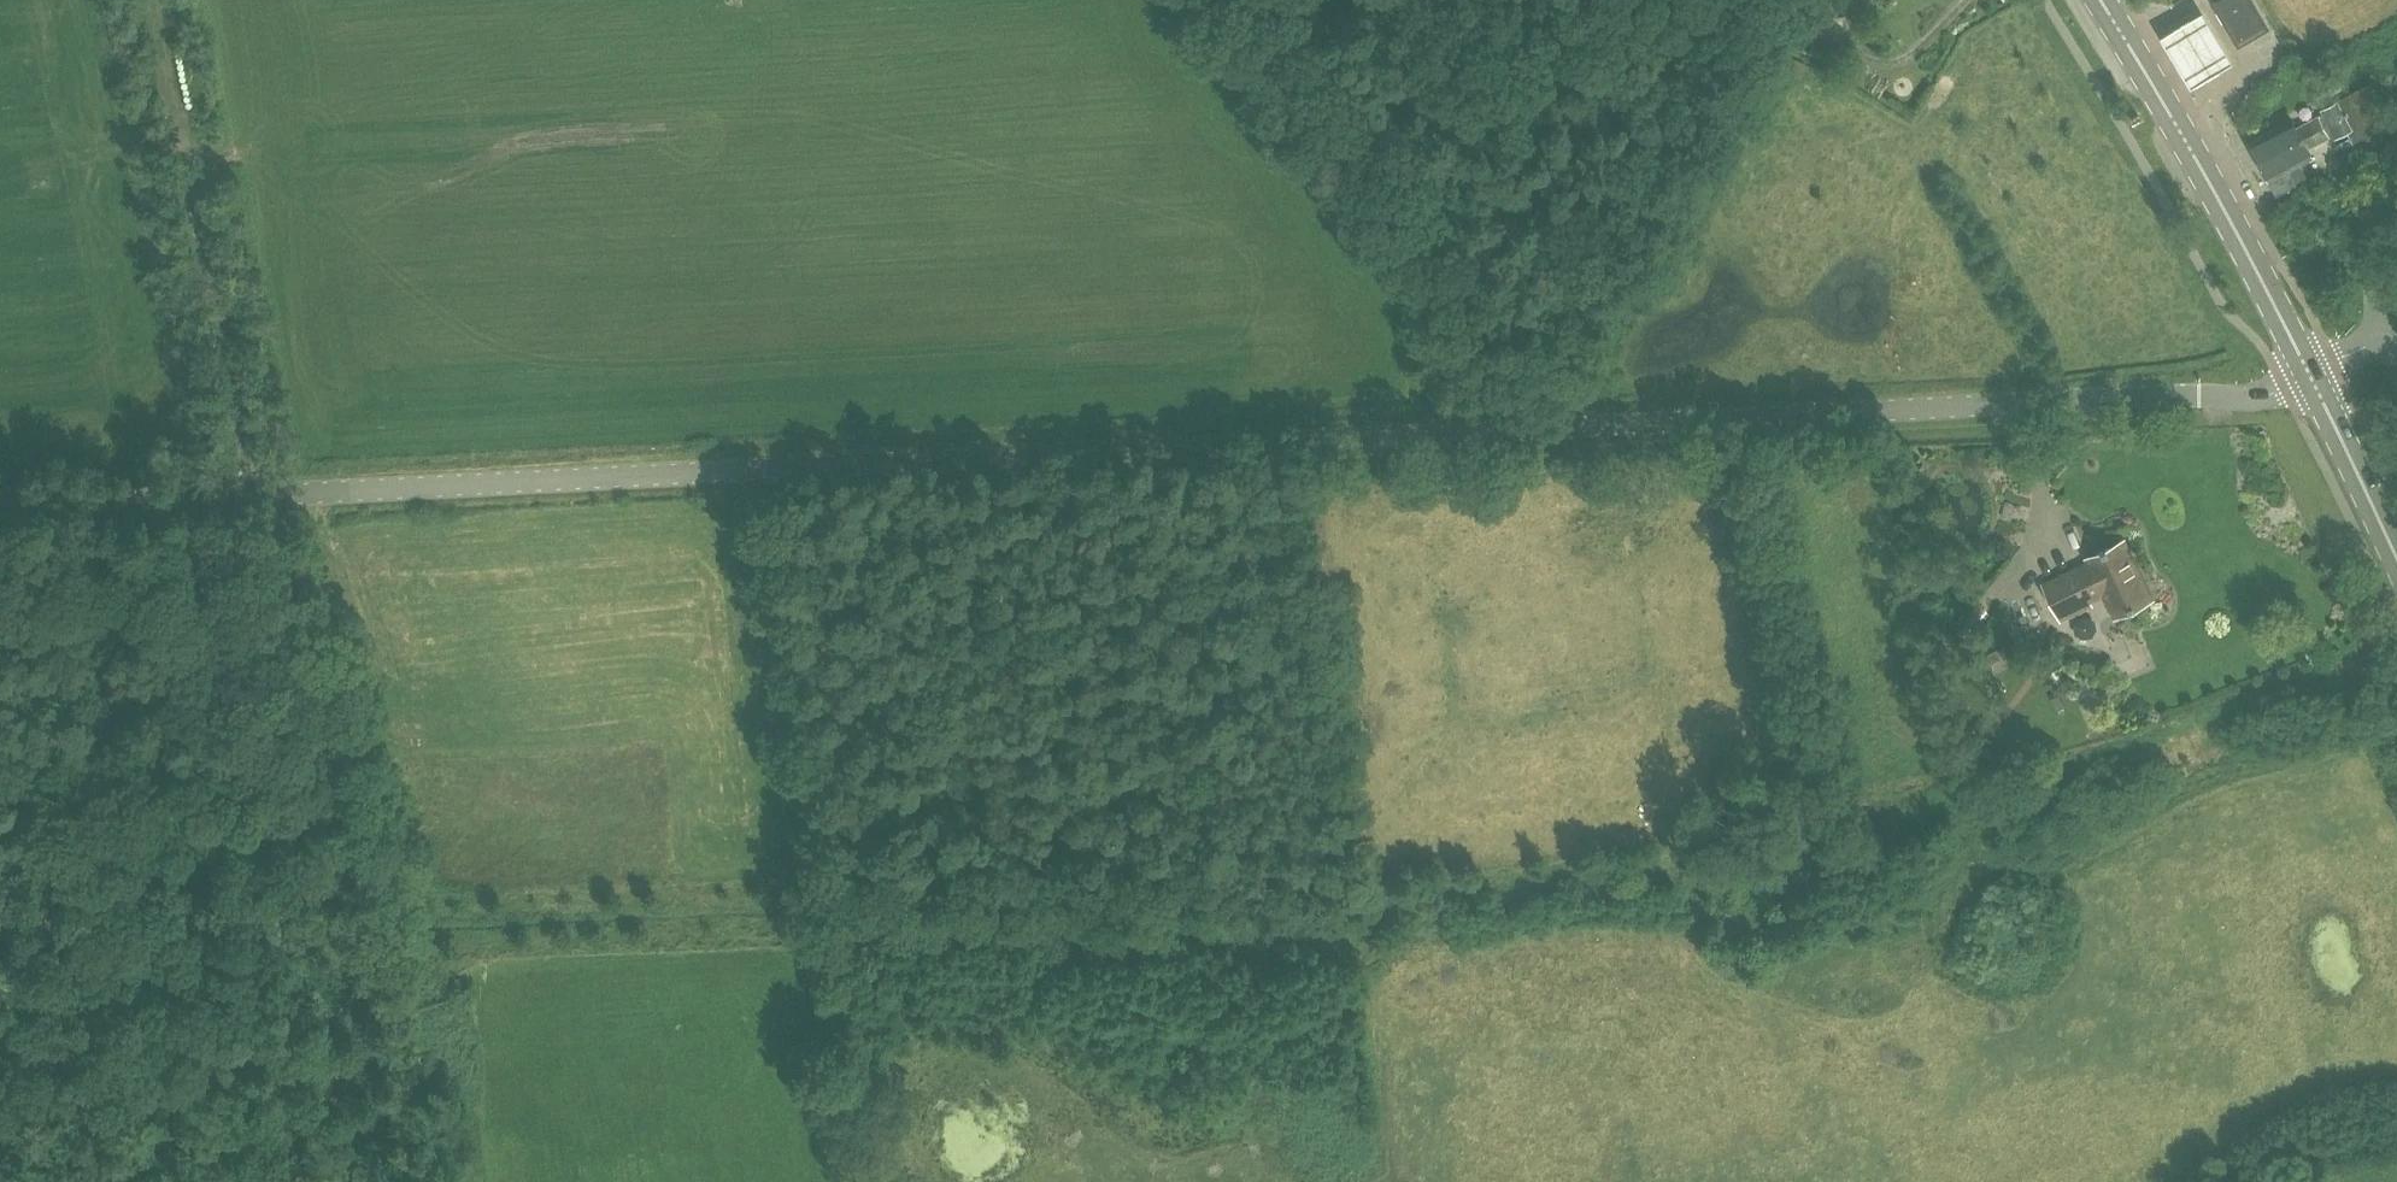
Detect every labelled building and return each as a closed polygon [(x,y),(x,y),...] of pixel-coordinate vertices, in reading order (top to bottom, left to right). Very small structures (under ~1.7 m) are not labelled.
[(1820,15),(1829,0),(1794,0),(1809,9),(1820,15)] [(2249,0),(2216,0),(2241,41),(2265,27),(2249,0)] [(2201,8),(2160,31),(2189,81),(2230,58),(2201,8)] [(1830,54),(1822,50),(1817,57),(1825,62),(1830,54)] [(2313,158),(2309,149),(2329,137),(2331,141),(2348,131),(2351,136),(2333,146),(2345,168),(2362,158),(2364,161),(2384,146),(2382,142),(2392,114),(2373,82),(2320,109),(2323,114),(2320,116),(2319,114),(2297,126),(2300,132),(2256,153),(2277,194),(2297,183),(2290,170),(2313,158)] [(2293,119),(2250,141),(2256,153),(2300,132),(2297,126),(2293,119)] [(2152,599),(2123,541),(2089,558),(2092,565),(2044,589),(2059,619),(2089,604),(2088,601),(2105,592),(2117,616),(2152,599)] [(1988,654),(1971,663),(1978,678),(1995,669),(1993,664),(1988,654)]
